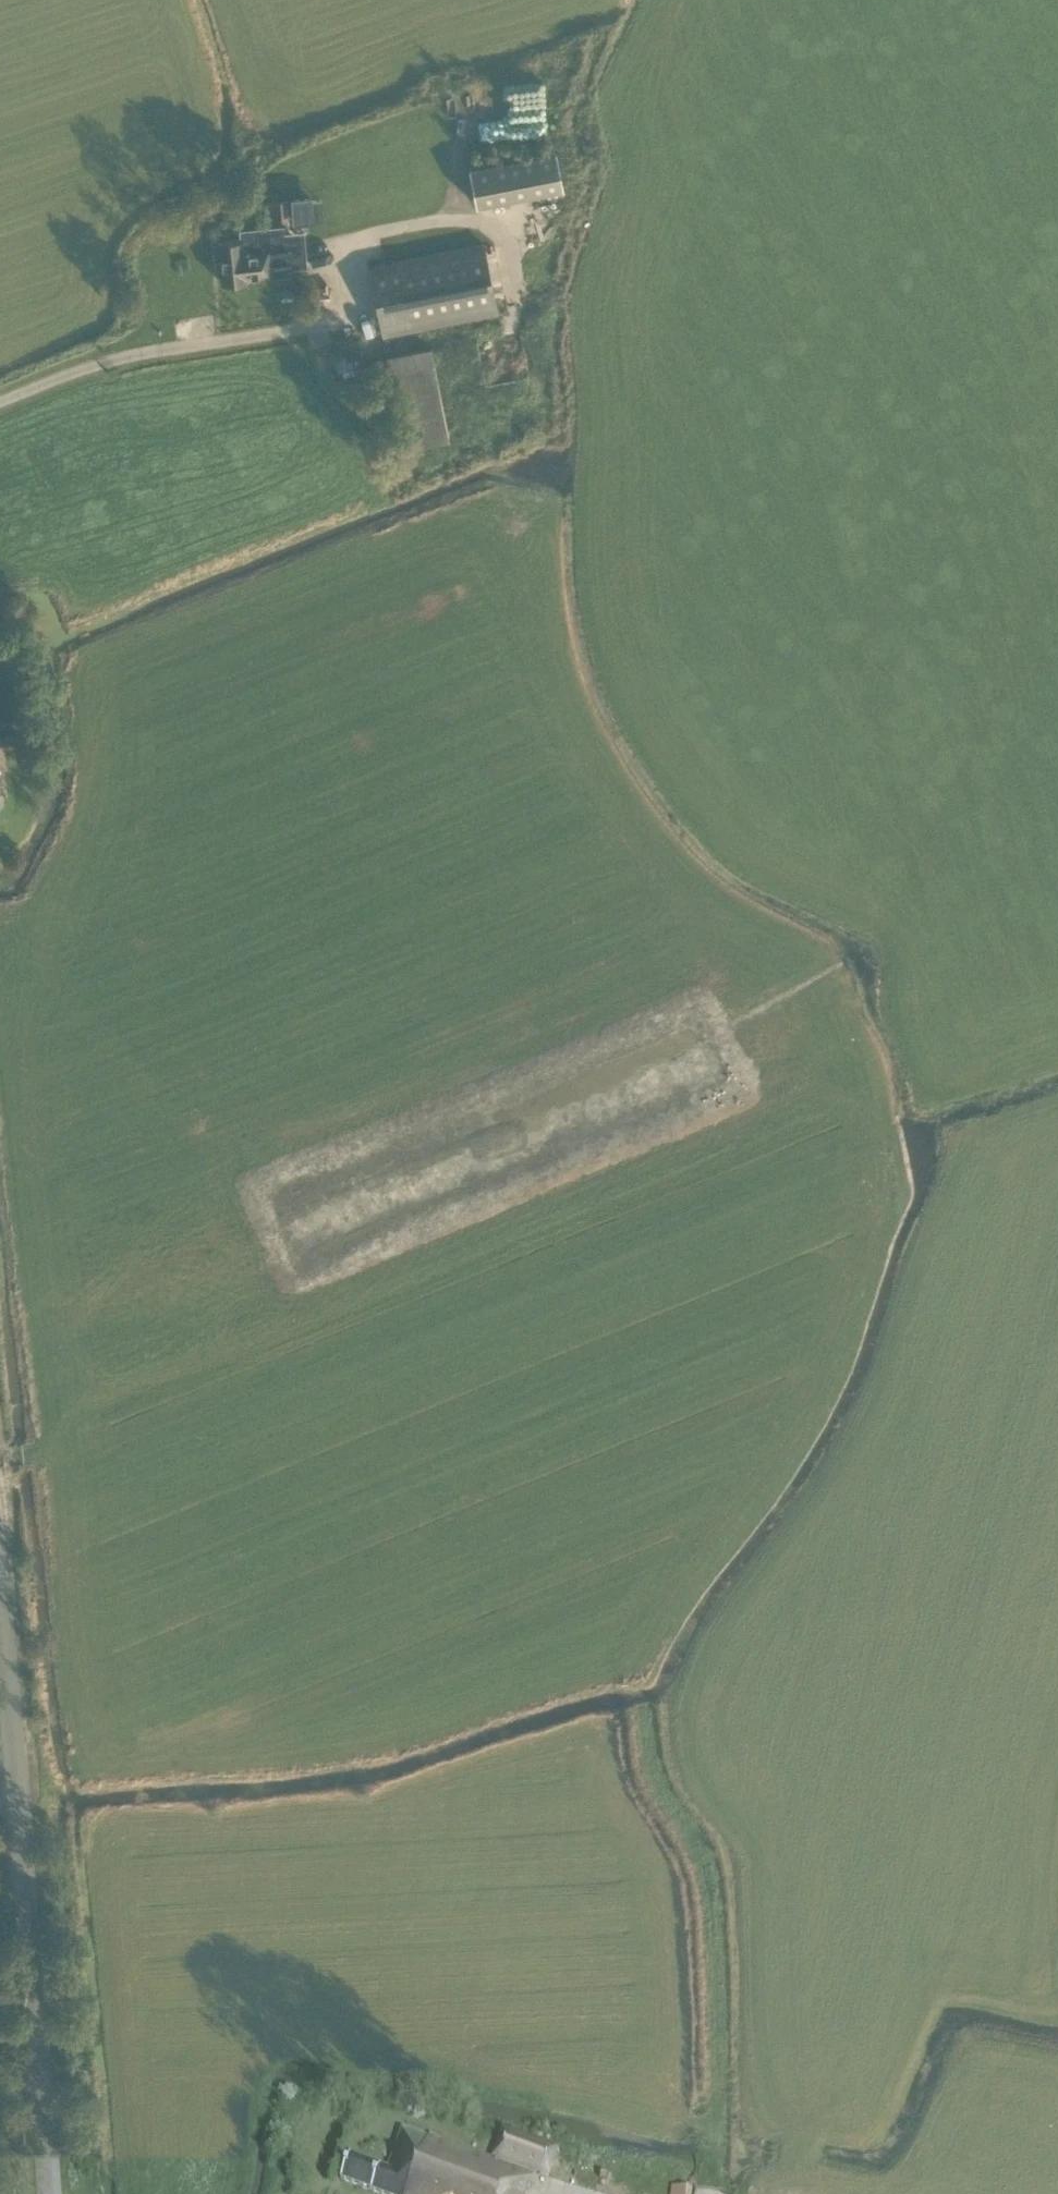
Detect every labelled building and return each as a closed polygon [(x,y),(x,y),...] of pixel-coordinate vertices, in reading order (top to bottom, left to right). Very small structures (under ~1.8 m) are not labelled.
[(476,206),(564,189),(556,150),(468,168),(476,206)] [(264,220),(289,218),(287,197),(263,199),(264,220)] [(312,220),(310,198),(293,200),(294,221),(312,220)] [(286,248),(283,241),(282,227),(241,230),(242,239),(217,241),(221,282),(247,279),(247,277),(271,275),(271,274),(288,272),(286,248)] [(382,335),(497,312),(483,244),(368,267),(382,335)] [(405,447),(449,438),(430,344),(386,354),(405,447)] [(532,2176),(400,2128),(394,2144),(385,2168),(347,2154),(339,2178),(381,2193),(525,2193),(532,2176)] [(547,2175),(557,2146),(501,2128),(491,2155),(547,2175)] [(693,2186),(673,2182),(671,2193),(691,2193),(693,2186)]
